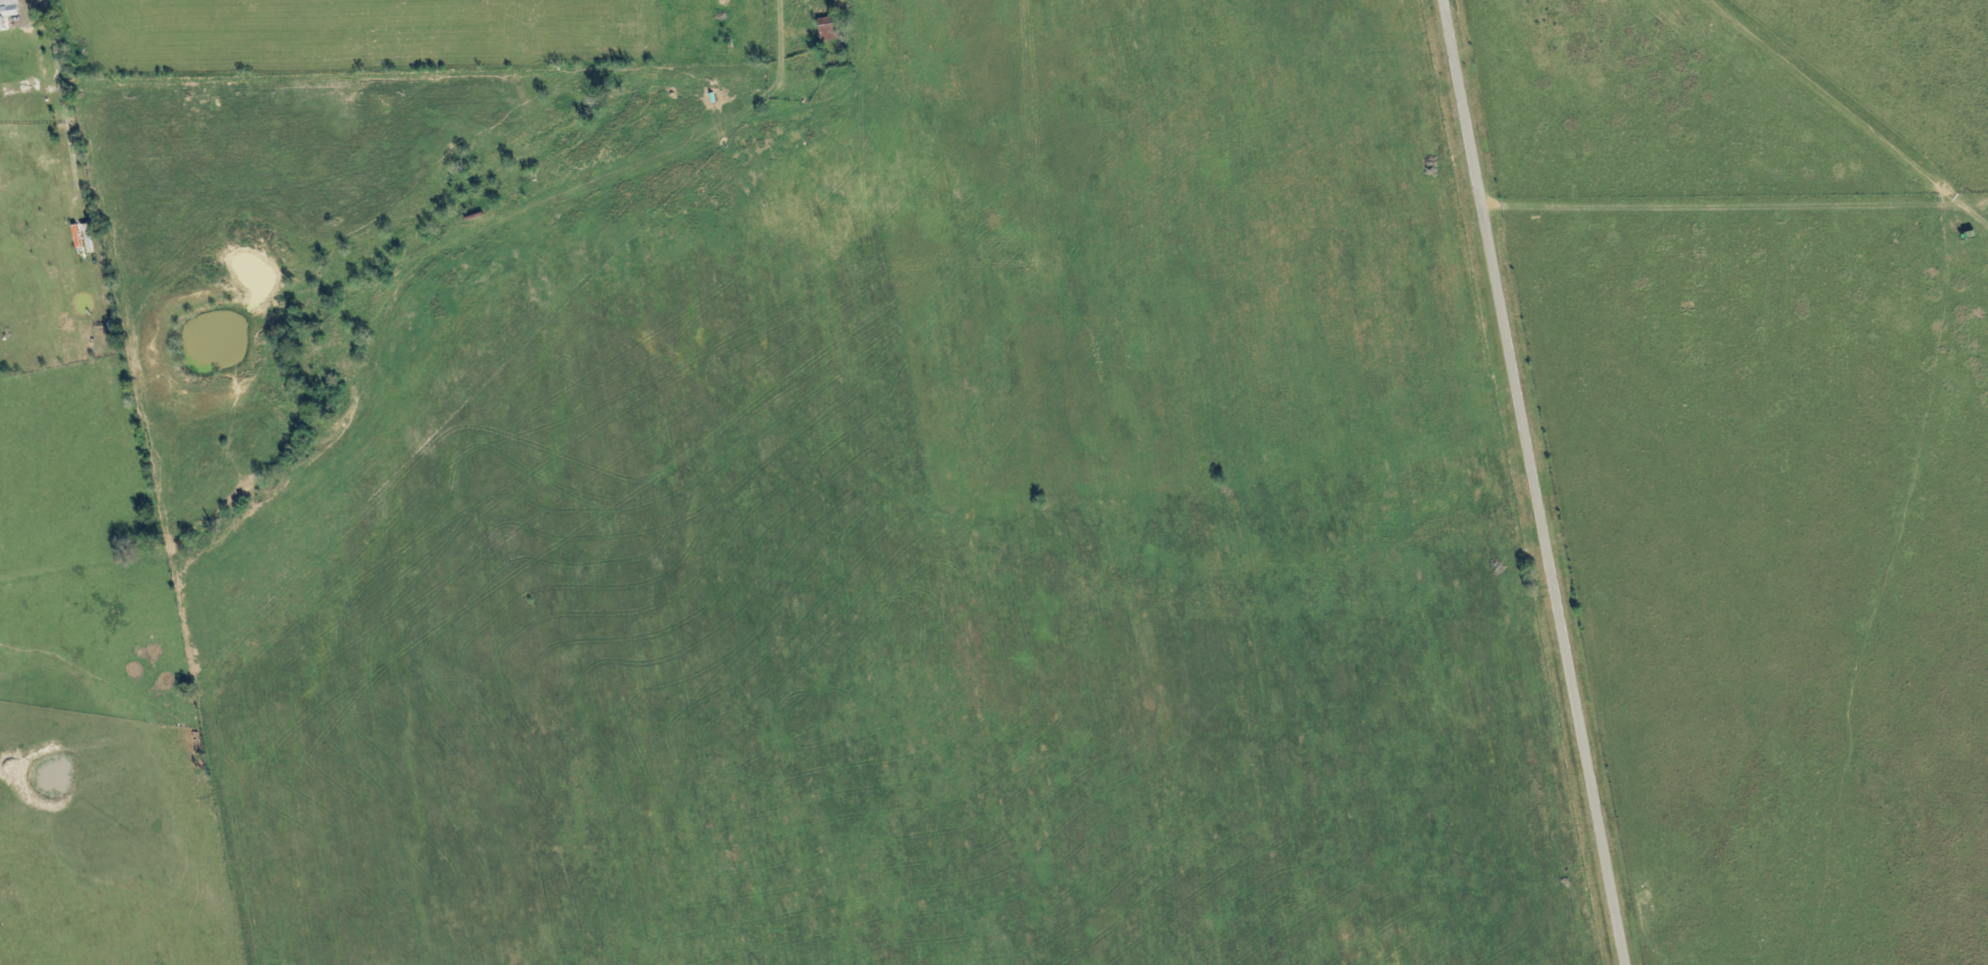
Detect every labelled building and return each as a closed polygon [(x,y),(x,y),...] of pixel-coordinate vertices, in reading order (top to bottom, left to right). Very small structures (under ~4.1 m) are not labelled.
[(12,31),(10,19),(24,17),(21,0),(10,0),(1,1),(2,9),(0,9),(0,33),(12,31)]
